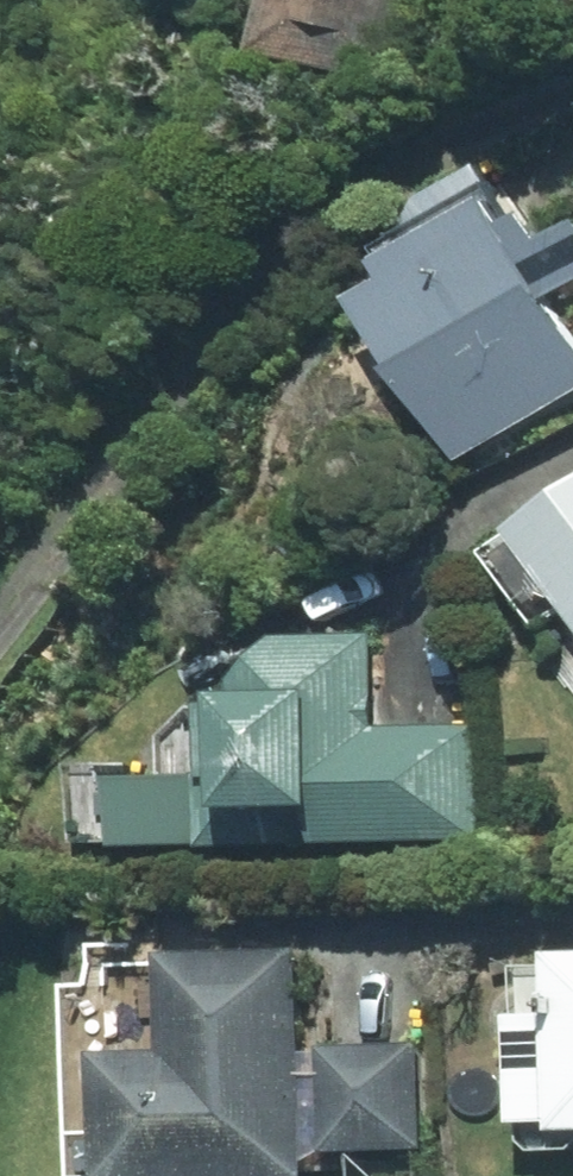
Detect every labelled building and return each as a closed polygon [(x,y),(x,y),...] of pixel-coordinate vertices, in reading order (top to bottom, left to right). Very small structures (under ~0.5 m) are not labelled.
[(289,62),(431,82),(442,0),(297,0),(289,62)] [(516,218),(504,198),(488,208),(467,174),(380,228),(413,282),(377,304),(479,467),(572,409),(572,310),(516,218)] [(37,418),(0,280),(0,428),(37,418)] [(572,599),(572,504),(552,519),(508,551),(553,614),(572,599)] [(474,845),(474,732),(396,733),(396,642),(224,642),(224,846),(474,845)] [(178,952),(179,1055),(116,1056),(117,1175),(311,1175),(310,951),(178,952)] [(539,969),(534,1125),(571,1126),(571,1134),(572,1134),(572,952),(568,951),(568,970),(539,969)] [(425,1052),(336,1053),(338,1154),(427,1152),(425,1052)]
